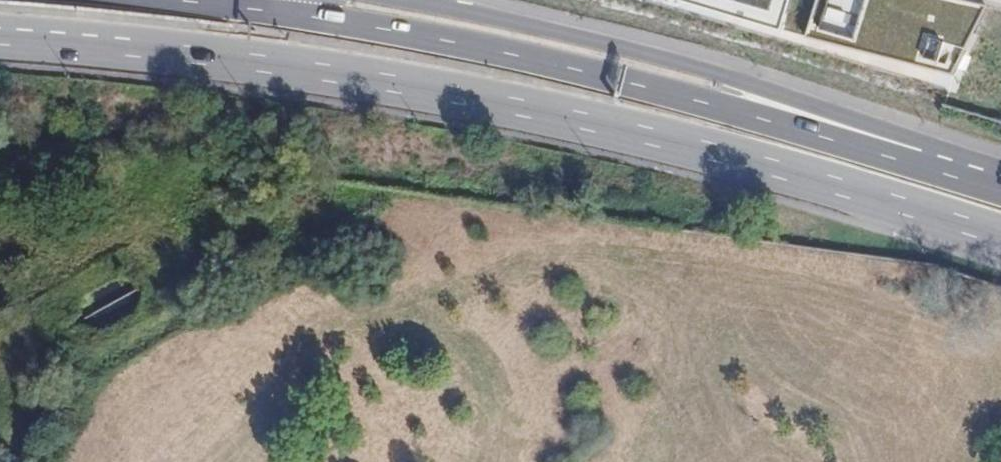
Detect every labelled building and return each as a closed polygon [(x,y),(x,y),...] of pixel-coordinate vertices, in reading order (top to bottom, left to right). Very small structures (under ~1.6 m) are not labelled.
[(950,77),(986,5),(969,0),(671,0),(950,77)]
